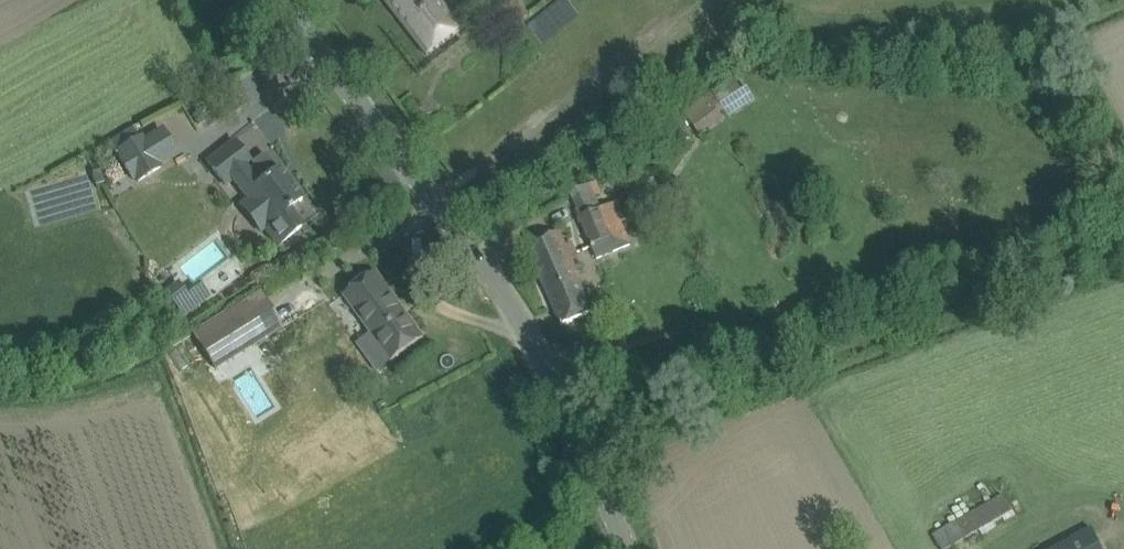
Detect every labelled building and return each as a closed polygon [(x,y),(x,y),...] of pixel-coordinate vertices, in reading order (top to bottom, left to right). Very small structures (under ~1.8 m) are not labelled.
[(445,42),(462,28),(440,0),(384,0),(427,56),(445,42)] [(706,96),(683,112),(696,130),(723,111),(726,115),(749,101),(739,84),(710,102),(706,96)] [(146,153),(141,144),(144,142),(141,137),(119,151),(121,155),(119,157),(133,179),(135,178),(137,181),(160,167),(157,162),(153,165),(148,156),(149,155),(147,153),(146,153)] [(278,170),(271,176),(257,158),(251,163),(234,141),(205,163),(225,188),(232,183),(264,224),(260,228),(275,247),(301,227),(288,210),(302,200),(278,170)] [(616,187),(621,200),(637,195),(633,181),(616,187)] [(629,219),(621,200),(620,200),(580,217),(597,257),(620,248),(617,240),(625,237),(619,223),(629,219)] [(561,326),(581,317),(592,312),(557,231),(526,245),(561,326)] [(376,272),(344,296),(391,362),(423,338),(376,272)] [(190,293),(179,280),(165,291),(185,317),(210,298),(201,285),(190,293)] [(241,315),(199,343),(216,369),(259,343),(241,315)] [(943,548),(946,548),(1010,510),(999,491),(932,532),(943,548)] [(1092,526),(1048,548),(1104,548),(1092,526)]
